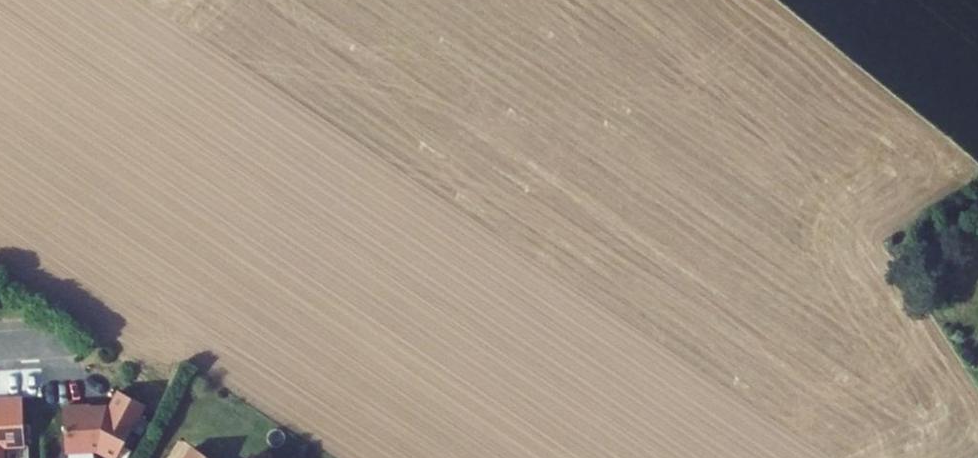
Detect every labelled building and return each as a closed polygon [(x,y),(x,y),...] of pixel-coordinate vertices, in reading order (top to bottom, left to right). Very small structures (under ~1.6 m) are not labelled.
[(99,453),(110,457),(120,457),(146,406),(120,392),(111,410),(108,409),(91,410),(91,408),(65,410),(68,455),(99,453)] [(23,402),(0,403),(0,457),(5,457),(5,450),(26,449),(23,402)] [(189,449),(183,457),(202,457),(189,449)]
